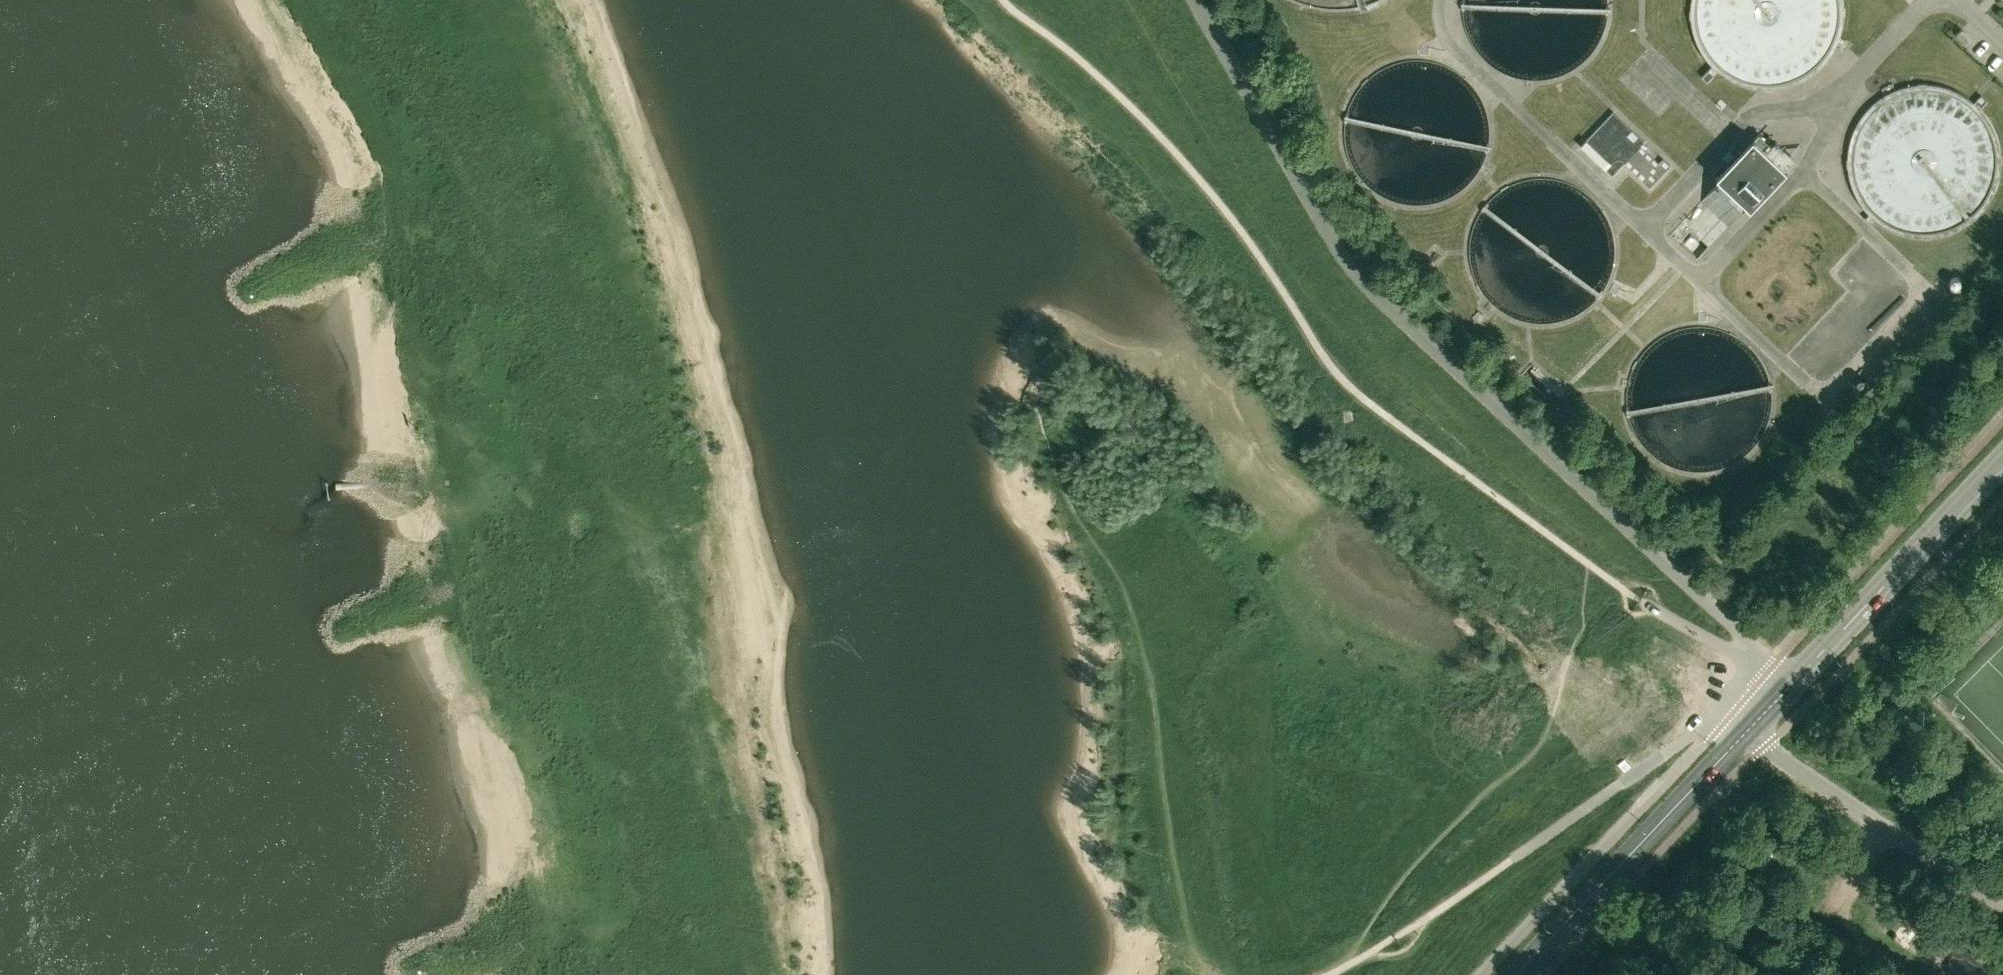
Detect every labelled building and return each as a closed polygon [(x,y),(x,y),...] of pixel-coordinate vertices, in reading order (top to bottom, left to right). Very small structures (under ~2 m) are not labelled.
[(1989,59),(1996,68),(2002,63),(2002,53),(2000,50),(1989,59)] [(1645,141),(1613,111),(1581,145),(1612,175),(1624,163),(1650,187),(1671,165),(1664,158),(1659,163),(1641,145),(1645,141)] [(1777,141),(1773,146),(1760,133),(1718,176),(1748,206),(1752,209),(1788,170),(1786,168),(1795,159),(1777,141)]
